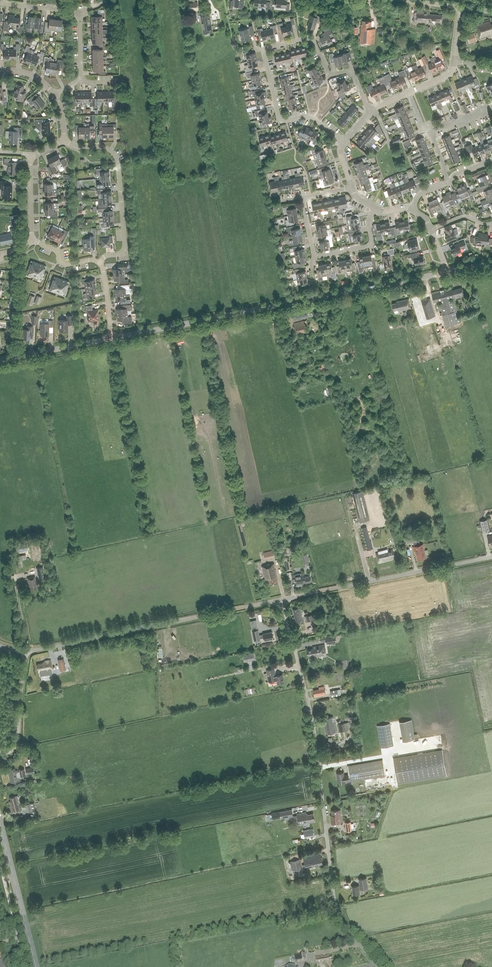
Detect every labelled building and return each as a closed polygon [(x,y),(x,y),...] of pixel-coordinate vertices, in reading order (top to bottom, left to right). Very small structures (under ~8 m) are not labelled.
[(244,0),(230,0),(229,8),(232,8),(233,6),(235,6),(235,7),(243,7),(244,0)] [(272,10),(270,2),(266,2),(266,0),(254,0),(254,6),(266,7),(267,12),(272,10)] [(290,4),(287,4),(287,0),(276,0),(275,7),(286,8),(286,10),(289,11),(290,4)] [(441,24),(442,15),(436,15),(436,14),(430,14),(430,12),(427,12),(427,13),(424,13),(424,11),(417,11),(416,24),(426,24),(427,21),(435,21),(435,23),(441,24)] [(91,22),(102,22),(102,16),(104,16),(104,13),(97,13),(98,16),(91,16),(91,22)] [(201,14),(204,34),(212,33),(209,13),(201,14)] [(13,25),(14,18),(15,15),(9,14),(8,23),(3,22),(3,30),(7,31),(8,27),(10,27),(10,24),(13,25)] [(320,23),(322,17),(317,15),(317,17),(310,15),(309,19),(310,19),(308,27),(314,29),(317,22),(320,23)] [(34,27),(35,17),(29,17),(28,24),(25,23),(24,31),(29,31),(30,27),(34,27)] [(35,17),(34,27),(38,28),(38,32),(43,33),(43,25),(40,25),(41,18),(35,17)] [(14,18),(13,25),(13,27),(17,28),(17,30),(19,31),(19,32),(22,33),(22,27),(19,26),(20,18),(14,18)] [(286,27),(288,33),(293,32),(292,25),(295,24),(293,18),(290,19),(291,23),(286,24),(286,27)] [(51,29),(55,29),(55,20),(49,19),(48,25),(45,25),(44,32),(51,33),(51,29)] [(55,20),(55,29),(54,32),(58,32),(57,34),(64,35),(65,27),(61,27),(62,20),(55,20)] [(491,24),(490,20),(476,24),(481,39),(481,38),(491,35),(491,24)] [(374,44),(375,29),(371,28),(371,21),(363,21),(363,25),(361,25),(361,27),(359,43),(374,44)] [(288,33),(286,27),(283,27),(282,23),(277,24),(278,30),(281,29),(283,37),(289,35),(288,33)] [(251,35),(254,34),(252,25),(249,26),(250,28),(247,29),(239,31),(242,41),(250,39),(249,35),(251,35)] [(267,30),(269,39),(275,37),(274,32),(277,32),(275,25),(270,26),(271,29),(267,30)] [(269,39),(267,30),(263,30),(262,28),(257,29),(259,36),(262,35),(263,40),(264,40),(265,41),(267,40),(268,39),(269,39)] [(329,45),(333,43),(330,37),(333,36),(330,28),(326,29),(327,31),(322,34),(323,37),(320,38),(323,45),(327,42),(329,45)] [(477,41),(474,33),(466,35),(469,44),(477,41)] [(98,46),(105,46),(104,43),(102,43),(102,38),(92,38),(92,44),(98,43),(98,46)] [(10,60),(10,49),(6,49),(6,46),(4,47),(4,44),(1,44),(1,51),(4,51),(4,60),(10,60)] [(10,49),(10,60),(16,60),(16,51),(19,51),(19,44),(16,44),(16,46),(13,46),(13,49),(10,49)] [(29,64),(33,54),(30,53),(31,50),(29,49),(30,47),(26,45),(24,52),(27,53),(24,61),(29,64)] [(92,55),(103,55),(102,49),(105,49),(105,46),(98,46),(98,49),(92,50),(92,55)] [(301,48),(303,56),(306,56),(307,59),(309,58),(306,47),(301,48)] [(296,61),(298,61),(295,49),(290,50),(290,52),(292,59),(295,58),(296,61)] [(348,52),(348,49),(344,50),(343,54),(339,55),(342,65),(348,63),(347,61),(352,59),(350,51),(348,52)] [(33,54),(29,64),(35,66),(38,58),(42,59),(44,53),(41,51),(40,54),(38,53),(37,56),(33,54)] [(248,61),(256,59),(255,53),(250,54),(249,51),(243,53),(245,58),(247,58),(248,61)] [(342,65),(339,55),(336,56),(333,53),(329,54),(331,62),(335,61),(336,67),(342,65)] [(52,59),(50,56),(48,58),(48,57),(45,56),(43,64),(46,64),(45,71),(51,72),(53,62),(53,59),(52,59)] [(432,57),(438,70),(444,67),(441,59),(437,60),(435,56),(432,57)] [(431,72),(438,70),(432,57),(430,58),(432,63),(428,64),(431,72)] [(53,62),(51,72),(57,73),(59,67),(66,68),(67,61),(57,59),(57,63),(53,62)] [(256,59),(248,61),(248,64),(245,65),(246,72),(253,70),(252,67),(258,65),(256,59)] [(414,65),(419,78),(426,75),(422,67),(418,69),(416,64),(414,65)] [(413,81),(419,78),(414,65),(411,67),(413,70),(409,71),(407,66),(404,68),(407,74),(409,73),(413,81)] [(103,71),(103,66),(93,66),(93,71),(99,71),(99,74),(105,74),(105,71),(103,71)] [(310,75),(318,72),(316,67),(305,72),(306,74),(309,72),(310,75)] [(396,78),(400,87),(406,84),(404,78),(406,76),(404,70),(398,72),(400,77),(396,78)] [(252,80),(261,78),(260,73),(253,74),(252,71),(246,73),(248,78),(251,77),(252,80)] [(313,80),(320,77),(318,72),(310,75),(312,78),(309,80),(310,82),(313,80)] [(400,87),(396,78),(392,80),(389,74),(384,76),(388,85),(390,84),(393,89),(400,87)] [(281,78),(280,78),(281,84),(289,82),(288,78),(291,78),(291,75),(287,76),(281,78)] [(385,86),(388,85),(384,76),(378,78),(381,85),(377,87),(381,95),(387,92),(385,86)] [(470,87),(471,86),(474,85),(476,89),(479,87),(479,83),(477,78),(473,79),(472,76),(466,78),(470,87)] [(320,77),(313,80),(314,83),(311,85),(312,87),(323,82),(320,77)] [(261,78),(252,80),(252,83),(249,84),(250,90),(256,88),(256,85),(262,84),(261,78)] [(473,90),(471,86),(470,87),(466,78),(461,81),(465,89),(469,88),(470,91),(473,90)] [(340,87),(347,84),(345,79),(338,82),(337,79),(331,81),(332,84),(336,82),(338,88),(340,87)] [(460,91),(465,89),(461,81),(455,83),(459,92),(458,92),(459,96),(462,95),(460,91)] [(347,84),(340,87),(341,90),(337,91),(339,96),(345,94),(344,91),(351,89),(349,83),(347,84)] [(22,102),(25,94),(26,91),(22,90),(24,87),(14,84),(17,85),(13,96),(15,96),(14,98),(15,100),(22,102)] [(381,95),(377,87),(373,89),(371,84),(366,87),(369,93),(372,92),(374,98),(381,95)] [(441,92),(445,100),(449,99),(451,103),(453,102),(448,89),(441,92)] [(257,99),(264,98),(266,97),(265,91),(259,93),(258,90),(252,91),(252,90),(249,91),(250,97),(254,96),(255,100),(257,99)] [(77,102),(80,102),(80,92),(74,93),(74,101),(71,101),(72,109),(75,109),(75,106),(77,106),(77,102)] [(94,106),(94,100),(91,100),(91,92),(86,92),(86,102),(89,102),(89,106),(94,106)] [(99,102),(103,102),(102,92),(97,92),(97,100),(94,100),(94,106),(97,106),(97,105),(99,105),(99,102)] [(108,92),(108,102),(112,101),(112,107),(117,107),(117,100),(114,100),(114,92),(108,92)] [(445,100),(441,92),(435,95),(440,107),(443,106),(441,102),(445,100)] [(436,104),(438,108),(440,107),(435,95),(429,98),(432,106),(436,104)] [(38,109),(44,105),(38,96),(34,99),(32,96),(27,100),(31,105),(33,103),(38,109)] [(255,100),(252,101),(253,105),(250,105),(251,110),(260,108),(259,105),(264,104),(265,103),(264,98),(257,99),(255,100)] [(350,109),(355,114),(358,110),(353,105),(350,109)] [(393,117),(405,112),(403,106),(395,109),(396,113),(388,117),(389,119),(393,117)] [(352,117),(355,114),(350,109),(347,112),(352,117)] [(262,119),(269,117),(267,111),(261,113),(260,110),(255,111),(256,117),(259,116),(259,119),(262,119)] [(350,121),(352,117),(347,112),(344,115),(350,121)] [(398,118),(400,122),(408,119),(405,112),(393,117),(394,120),(398,118)] [(347,124),(350,121),(344,115),(341,119),(347,124)] [(269,117),(262,119),(263,122),(260,123),(261,128),(267,127),(266,124),(272,122),(271,116),(269,117)] [(45,119),(37,119),(35,120),(35,125),(39,128),(39,130),(42,130),(42,135),(50,134),(49,122),(46,123),(45,119)] [(344,127),(347,124),(341,119),(338,122),(344,127)] [(397,128),(398,130),(411,125),(408,119),(400,122),(402,126),(397,128)] [(83,122),(83,127),(83,137),(89,137),(89,131),(94,131),(94,125),(89,125),(89,123),(86,123),(83,122)] [(108,137),(107,124),(102,124),(102,123),(99,123),(99,131),(102,131),(102,137),(108,137)] [(116,124),(107,124),(108,137),(113,137),(113,130),(116,130),(116,124)] [(371,126),(366,131),(373,137),(376,134),(379,137),(383,133),(379,125),(378,124),(374,129),(371,126)] [(83,137),(83,127),(78,127),(78,125),(75,125),(75,131),(78,131),(78,138),(83,137)] [(414,132),(411,125),(398,130),(399,133),(404,131),(407,138),(415,135),(414,132)] [(306,128),(302,126),(298,134),(299,134),(298,136),(303,139),(306,142),(307,138),(312,130),(306,127),(306,128)] [(17,135),(21,135),(21,128),(13,127),(13,132),(6,132),(5,138),(9,138),(9,142),(16,142),(17,135)] [(312,130),(307,138),(311,140),(309,144),(314,147),(318,138),(315,137),(317,132),(312,130)] [(280,133),(283,141),(286,140),(287,143),(289,143),(286,131),(280,133)] [(370,141),(373,137),(366,131),(362,136),(372,146),(374,144),(370,141)] [(488,141),(484,143),(482,137),(483,137),(481,131),(477,133),(481,144),(482,143),(486,152),(491,150),(491,148),(488,141)] [(273,145),(270,136),(270,134),(264,136),(267,144),(270,143),(271,146),(273,146),(273,145)] [(276,147),(278,146),(275,135),(270,136),(273,145),(276,144),(276,147)] [(370,148),(372,146),(362,136),(357,142),(364,148),(367,145),(370,148)] [(480,155),(486,152),(482,143),(481,144),(478,145),(477,141),(474,142),(476,146),(477,146),(480,155)] [(477,146),(476,146),(473,147),(471,144),(465,146),(468,153),(472,151),(475,157),(480,155),(477,146)] [(318,158),(325,155),(323,149),(318,151),(317,148),(311,150),(314,159),(318,158)] [(52,157),(56,165),(58,169),(67,165),(63,159),(60,161),(57,155),(52,157)] [(325,155),(318,158),(314,159),(316,163),(317,163),(318,167),(324,165),(323,163),(327,161),(325,155)] [(54,166),(56,165),(52,157),(47,160),(50,166),(47,167),(51,175),(56,172),(54,166)] [(16,174),(16,163),(10,162),(11,159),(4,159),(3,164),(8,164),(8,174),(16,174)] [(356,170),(369,166),(368,163),(364,165),(362,161),(354,164),(356,170)] [(365,170),(373,168),(372,165),(369,166),(356,170),(358,177),(367,174),(365,170)] [(324,177),(332,175),(330,169),(326,170),(325,167),(319,169),(321,174),(323,174),(324,177)] [(100,178),(110,178),(109,171),(103,172),(103,168),(96,169),(96,175),(99,175),(100,178)] [(299,172),(298,168),(296,168),(297,173),(300,186),(305,185),(303,176),(300,177),(299,172)] [(478,182),(491,177),(489,173),(486,174),(484,170),(472,175),(473,178),(476,177),(478,182)] [(361,184),(373,179),(373,177),(368,178),(367,174),(358,177),(361,184)] [(332,175),(324,177),(326,181),(323,181),(325,187),(331,185),(330,182),(334,181),(332,175)] [(270,182),(271,187),(278,186),(276,176),(273,177),(273,179),(274,179),(275,181),(270,182)] [(405,178),(410,190),(417,188),(413,180),(409,181),(407,177),(405,178)] [(478,182),(479,186),(476,188),(477,191),(487,187),(486,184),(491,182),(491,180),(491,177),(478,182)] [(110,178),(100,178),(100,182),(97,183),(97,188),(104,188),(104,185),(110,184),(110,178)] [(373,179),(361,184),(363,190),(371,187),(370,183),(378,181),(377,178),(376,178),(373,179)] [(403,193),(410,190),(405,178),(402,179),(404,183),(400,185),(403,193)] [(12,186),(5,186),(5,181),(0,181),(0,188),(2,188),(2,198),(11,198),(12,186)] [(397,196),(403,193),(400,185),(396,187),(394,182),(392,183),(397,196)] [(397,196),(392,183),(387,185),(388,187),(386,188),(390,198),(397,196)] [(461,185),(466,198),(469,196),(471,200),(473,199),(470,189),(468,190),(465,183),(461,185)] [(466,198),(461,185),(456,186),(458,190),(455,191),(456,192),(455,193),(456,195),(458,201),(466,198)] [(485,195),(491,192),(491,187),(489,188),(488,186),(487,187),(477,191),(478,193),(483,191),(485,195)] [(101,198),(111,197),(111,191),(106,192),(105,189),(97,190),(97,193),(98,193),(98,195),(99,198),(101,198)] [(446,193),(451,206),(459,203),(455,194),(452,195),(450,191),(446,193)] [(485,195),(486,200),(481,202),(482,204),(491,200),(491,198),(491,192),(485,195)] [(447,208),(451,206),(446,193),(441,195),(444,201),(442,202),(446,212),(447,212),(447,209),(447,208)] [(112,203),(111,197),(101,198),(99,198),(97,199),(98,208),(107,207),(107,204),(112,203)] [(446,212),(442,202),(439,203),(436,197),(432,198),(437,212),(441,210),(443,214),(446,212)] [(433,213),(437,212),(432,198),(428,200),(431,207),(428,208),(431,217),(434,216),(433,213)] [(340,203),(339,199),(333,200),(335,209),(336,211),(339,211),(339,213),(342,212),(340,203)] [(491,208),(491,200),(482,204),(483,208),(490,205),(491,208)] [(347,202),(340,203),(342,212),(344,212),(344,210),(343,210),(342,208),(348,207),(347,202)] [(318,217),(320,216),(318,203),(312,204),(314,213),(317,212),(318,217)] [(288,215),(297,214),(296,207),(290,209),(289,206),(283,207),(284,212),(288,212),(288,215)] [(54,208),(45,209),(45,214),(51,214),(51,217),(57,217),(57,214),(57,211),(54,212),(54,208)] [(103,218),(113,217),(112,211),(106,211),(106,208),(98,209),(98,212),(102,212),(103,218)] [(297,214),(288,215),(289,219),(285,220),(287,225),(293,224),(292,221),(298,220),(297,214)] [(351,215),(346,216),(347,224),(350,224),(360,222),(359,217),(352,218),(351,215)] [(113,217),(103,218),(103,222),(100,222),(101,228),(108,227),(107,224),(114,224),(113,217)] [(318,231),(326,229),(325,224),(330,223),(329,220),(323,222),(324,224),(316,226),(318,231)] [(402,221),(403,230),(410,229),(410,231),(413,231),(412,224),(409,224),(408,220),(402,221)] [(400,233),(400,230),(403,230),(402,221),(395,222),(396,227),(393,227),(395,234),(398,234),(400,233)] [(347,225),(348,228),(349,233),(355,232),(354,229),(361,228),(360,222),(350,224),(347,225)] [(395,234),(393,227),(390,228),(389,222),(383,223),(385,232),(388,231),(389,234),(391,234),(392,235),(395,234)] [(380,233),(385,232),(383,223),(376,224),(377,229),(374,229),(376,240),(377,240),(382,240),(381,239),(380,233)] [(53,226),(50,224),(47,230),(50,231),(47,236),(53,239),(58,230),(59,228),(53,225),(53,226)] [(292,236),(301,234),(300,228),(294,229),(293,226),(286,228),(287,231),(288,231),(288,233),(292,232),(292,236)] [(448,241),(456,238),(455,235),(458,233),(457,229),(456,229),(453,230),(453,229),(452,229),(451,226),(445,228),(446,232),(447,232),(448,234),(445,235),(448,241)] [(58,230),(53,239),(59,242),(62,237),(65,239),(68,232),(63,229),(59,227),(59,228),(58,230)] [(15,235),(14,228),(10,229),(10,234),(0,236),(0,240),(1,244),(12,242),(11,236),(15,235)] [(327,238),(332,237),(333,237),(332,234),(327,235),(326,229),(318,231),(319,237),(326,235),(327,238)] [(355,232),(349,233),(349,236),(350,242),(360,240),(363,240),(362,233),(355,235),(355,232)] [(482,243),(483,233),(479,233),(478,237),(474,236),(474,237),(471,237),(470,242),(473,242),(473,245),(482,246),(482,243)] [(482,243),(491,244),(491,241),(491,238),(488,238),(488,234),(483,233),(482,243)] [(301,234),(292,236),(293,240),(290,241),(291,246),(297,244),(296,242),(303,240),(301,234)] [(90,246),(95,245),(95,236),(89,237),(89,239),(83,239),(84,250),(90,250),(90,246)] [(110,243),(113,243),(112,236),(109,236),(109,238),(101,239),(101,247),(110,247),(110,243)] [(332,237),(327,238),(325,238),(326,241),(320,242),(321,248),(330,246),(329,242),(333,242),(332,237)] [(410,251),(419,249),(417,239),(407,242),(410,251)] [(460,248),(466,246),(464,241),(455,245),(456,247),(453,249),(453,250),(451,251),(454,257),(458,255),(457,254),(461,252),(460,248)] [(297,250),(296,246),(290,248),(290,252),(291,254),(295,254),(295,257),(305,255),(304,249),(297,250)] [(390,255),(395,254),(394,248),(387,249),(388,255),(383,257),(385,268),(392,266),(390,255)] [(418,252),(410,254),(407,255),(408,258),(411,257),(412,260),(414,260),(415,265),(425,262),(423,256),(420,257),(418,252)] [(365,256),(367,267),(373,266),(373,269),(377,268),(375,257),(372,258),(371,255),(370,255),(369,254),(367,254),(366,256),(365,256)] [(307,261),(305,255),(295,257),(296,263),(293,263),(294,267),(300,266),(300,262),(307,261)] [(364,268),(367,267),(365,256),(364,256),(363,255),(361,256),(360,257),(359,257),(360,261),(357,262),(359,272),(362,272),(364,268)] [(345,260),(347,270),(347,271),(353,270),(356,270),(355,262),(352,263),(351,259),(345,260)] [(341,271),(347,270),(345,260),(339,261),(340,265),(337,266),(338,273),(342,272),(341,271)] [(46,266),(31,261),(26,275),(41,280),(46,266)] [(325,264),(327,276),(331,275),(332,276),(332,277),(333,278),(337,277),(334,267),(331,267),(330,263),(329,263),(328,262),(326,263),(326,264),(325,264)] [(113,275),(124,274),(123,271),(129,270),(129,267),(128,263),(117,264),(118,269),(113,269),(113,275)] [(327,276),(325,264),(323,264),(322,263),(320,264),(320,265),(319,265),(320,270),(316,270),(319,281),(322,280),(322,277),(327,276)] [(297,279),(307,277),(306,271),(301,272),(300,269),(293,270),(294,273),(296,273),(297,279)] [(124,280),(124,274),(113,275),(114,280),(120,280),(121,283),(128,282),(128,279),(124,280)] [(69,282),(54,276),(49,290),(64,296),(69,282)] [(307,277),(297,279),(298,284),(296,285),(298,291),(305,290),(304,287),(306,286),(305,283),(308,283),(307,277)] [(85,284),(85,288),(95,286),(94,280),(88,281),(88,278),(81,279),(81,284),(85,284)] [(115,289),(115,295),(129,294),(129,290),(129,285),(121,285),(121,289),(115,289)] [(95,286),(85,288),(86,293),(84,294),(84,298),(92,297),(94,293),(97,293),(95,286)] [(442,310),(446,326),(461,322),(455,298),(464,296),(462,286),(432,293),(437,311),(442,310)] [(129,294),(115,295),(116,300),(119,300),(120,303),(130,303),(130,297),(129,294)] [(437,314),(431,297),(424,299),(424,301),(423,301),(429,317),(437,314)] [(398,311),(411,309),(409,299),(399,301),(399,302),(393,304),(394,311),(398,310),(398,311)] [(127,311),(131,310),(130,305),(123,305),(123,309),(116,309),(117,315),(127,314),(127,311)] [(88,321),(93,321),(93,326),(98,325),(97,320),(98,320),(97,310),(92,311),(92,306),(85,306),(85,311),(87,311),(88,321)] [(303,318),(313,315),(311,308),(304,310),(304,308),(291,312),(293,322),(304,319),(303,318)] [(127,317),(127,314),(117,315),(117,320),(124,320),(124,324),(132,323),(131,317),(127,317)] [(67,324),(72,324),(72,316),(67,316),(67,320),(59,320),(59,325),(59,331),(68,331),(67,326),(67,324)] [(53,327),(53,321),(49,320),(49,324),(41,324),(40,335),(49,335),(49,327),(53,327)] [(307,332),(304,321),(294,323),(297,335),(307,332)] [(30,339),(30,338),(30,335),(33,335),(33,327),(27,326),(27,329),(23,329),(23,339),(30,339)] [(363,495),(362,491),(352,493),(354,497),(359,518),(360,522),(370,520),(369,516),(363,495)] [(490,530),(488,520),(480,521),(482,532),(490,530)] [(373,549),(372,545),(371,541),(370,541),(367,527),(361,528),(367,551),(373,549)] [(426,558),(423,544),(420,545),(419,541),(420,541),(418,534),(404,537),(405,544),(412,542),(412,543),(413,542),(414,546),(412,547),(413,552),(415,552),(415,555),(416,554),(417,560),(426,558)] [(16,545),(18,552),(28,550),(26,542),(16,545)] [(392,557),(395,557),(393,549),(376,554),(378,563),(393,559),(392,557)] [(267,552),(269,558),(273,557),(274,557),(276,556),(275,550),(267,552)] [(21,555),(17,556),(18,561),(19,567),(21,567),(22,566),(22,563),(21,559),(24,559),(26,559),(26,557),(26,555),(21,555)] [(269,578),(270,584),(277,582),(276,576),(275,576),(275,574),(276,574),(275,569),(274,570),(274,568),(273,564),(261,567),(263,572),(264,574),(263,575),(264,579),(269,578)] [(43,567),(37,568),(39,580),(45,579),(43,567)] [(310,576),(305,576),(304,573),(292,575),(293,581),(295,581),(296,587),(307,585),(306,583),(311,582),(310,576)] [(30,590),(37,589),(36,585),(37,585),(35,577),(27,578),(29,584),(30,590)] [(294,625),(304,623),(300,607),(293,609),(295,617),(292,617),(294,625)] [(265,641),(273,639),(272,632),(263,634),(259,635),(258,630),(252,631),(254,641),(260,639),(260,638),(264,638),(265,641)] [(326,644),(337,642),(336,635),(325,637),(326,644)] [(309,658),(323,655),(322,653),(326,652),(324,645),(321,645),(312,647),(313,649),(307,650),(309,658)] [(243,655),(245,662),(255,660),(253,653),(243,655)] [(52,670),(50,660),(44,661),(44,662),(43,662),(43,664),(37,665),(39,672),(52,670)] [(282,674),(276,675),(274,668),(266,670),(269,682),(277,680),(277,683),(284,682),(284,681),(285,681),(284,678),(283,678),(282,674)] [(315,697),(326,695),(324,686),(319,687),(319,689),(313,690),(315,697)] [(334,723),(333,717),(325,718),(326,725),(324,725),(326,734),(336,732),(334,723)] [(402,741),(414,739),(411,720),(399,722),(402,741)] [(340,732),(352,729),(350,723),(349,724),(349,722),(338,724),(339,728),(340,732)] [(394,746),(390,724),(377,726),(381,748),(394,746)] [(442,750),(393,758),(397,784),(446,775),(442,750)] [(348,766),(350,777),(348,778),(348,775),(344,775),(344,772),(337,773),(338,779),(338,783),(345,782),(345,781),(350,781),(351,782),(385,776),(383,760),(348,766)] [(18,772),(18,770),(15,771),(15,768),(10,769),(10,771),(8,771),(11,783),(20,781),(19,776),(25,775),(24,769),(19,770),(20,772),(18,772)] [(10,798),(11,802),(9,802),(11,812),(20,810),(18,801),(17,802),(17,801),(18,800),(17,796),(10,798)] [(36,810),(34,802),(25,805),(27,813),(36,810)] [(279,812),(281,818),(293,816),(292,809),(279,812)] [(332,810),(332,815),(331,815),(332,824),(342,823),(341,809),(332,810)] [(309,823),(315,821),(313,813),(306,815),(306,812),(297,814),(299,825),(307,823),(307,822),(308,822),(309,823)] [(312,867),(312,866),(323,864),(320,854),(304,857),(306,868),(312,867)] [(301,868),(299,859),(290,862),(292,871),(293,870),(294,874),(301,873),(300,869),(301,868)] [(360,885),(352,886),(353,894),(360,893),(359,890),(368,888),(366,878),(359,879),(360,885)] [(300,960),(306,959),(305,953),(299,954),(295,955),(296,961),(300,960)] [(323,956),(316,957),(318,966),(325,964),(326,966),(329,966),(328,965),(332,964),(331,957),(329,957),(329,955),(325,955),(325,956),(323,956)]
